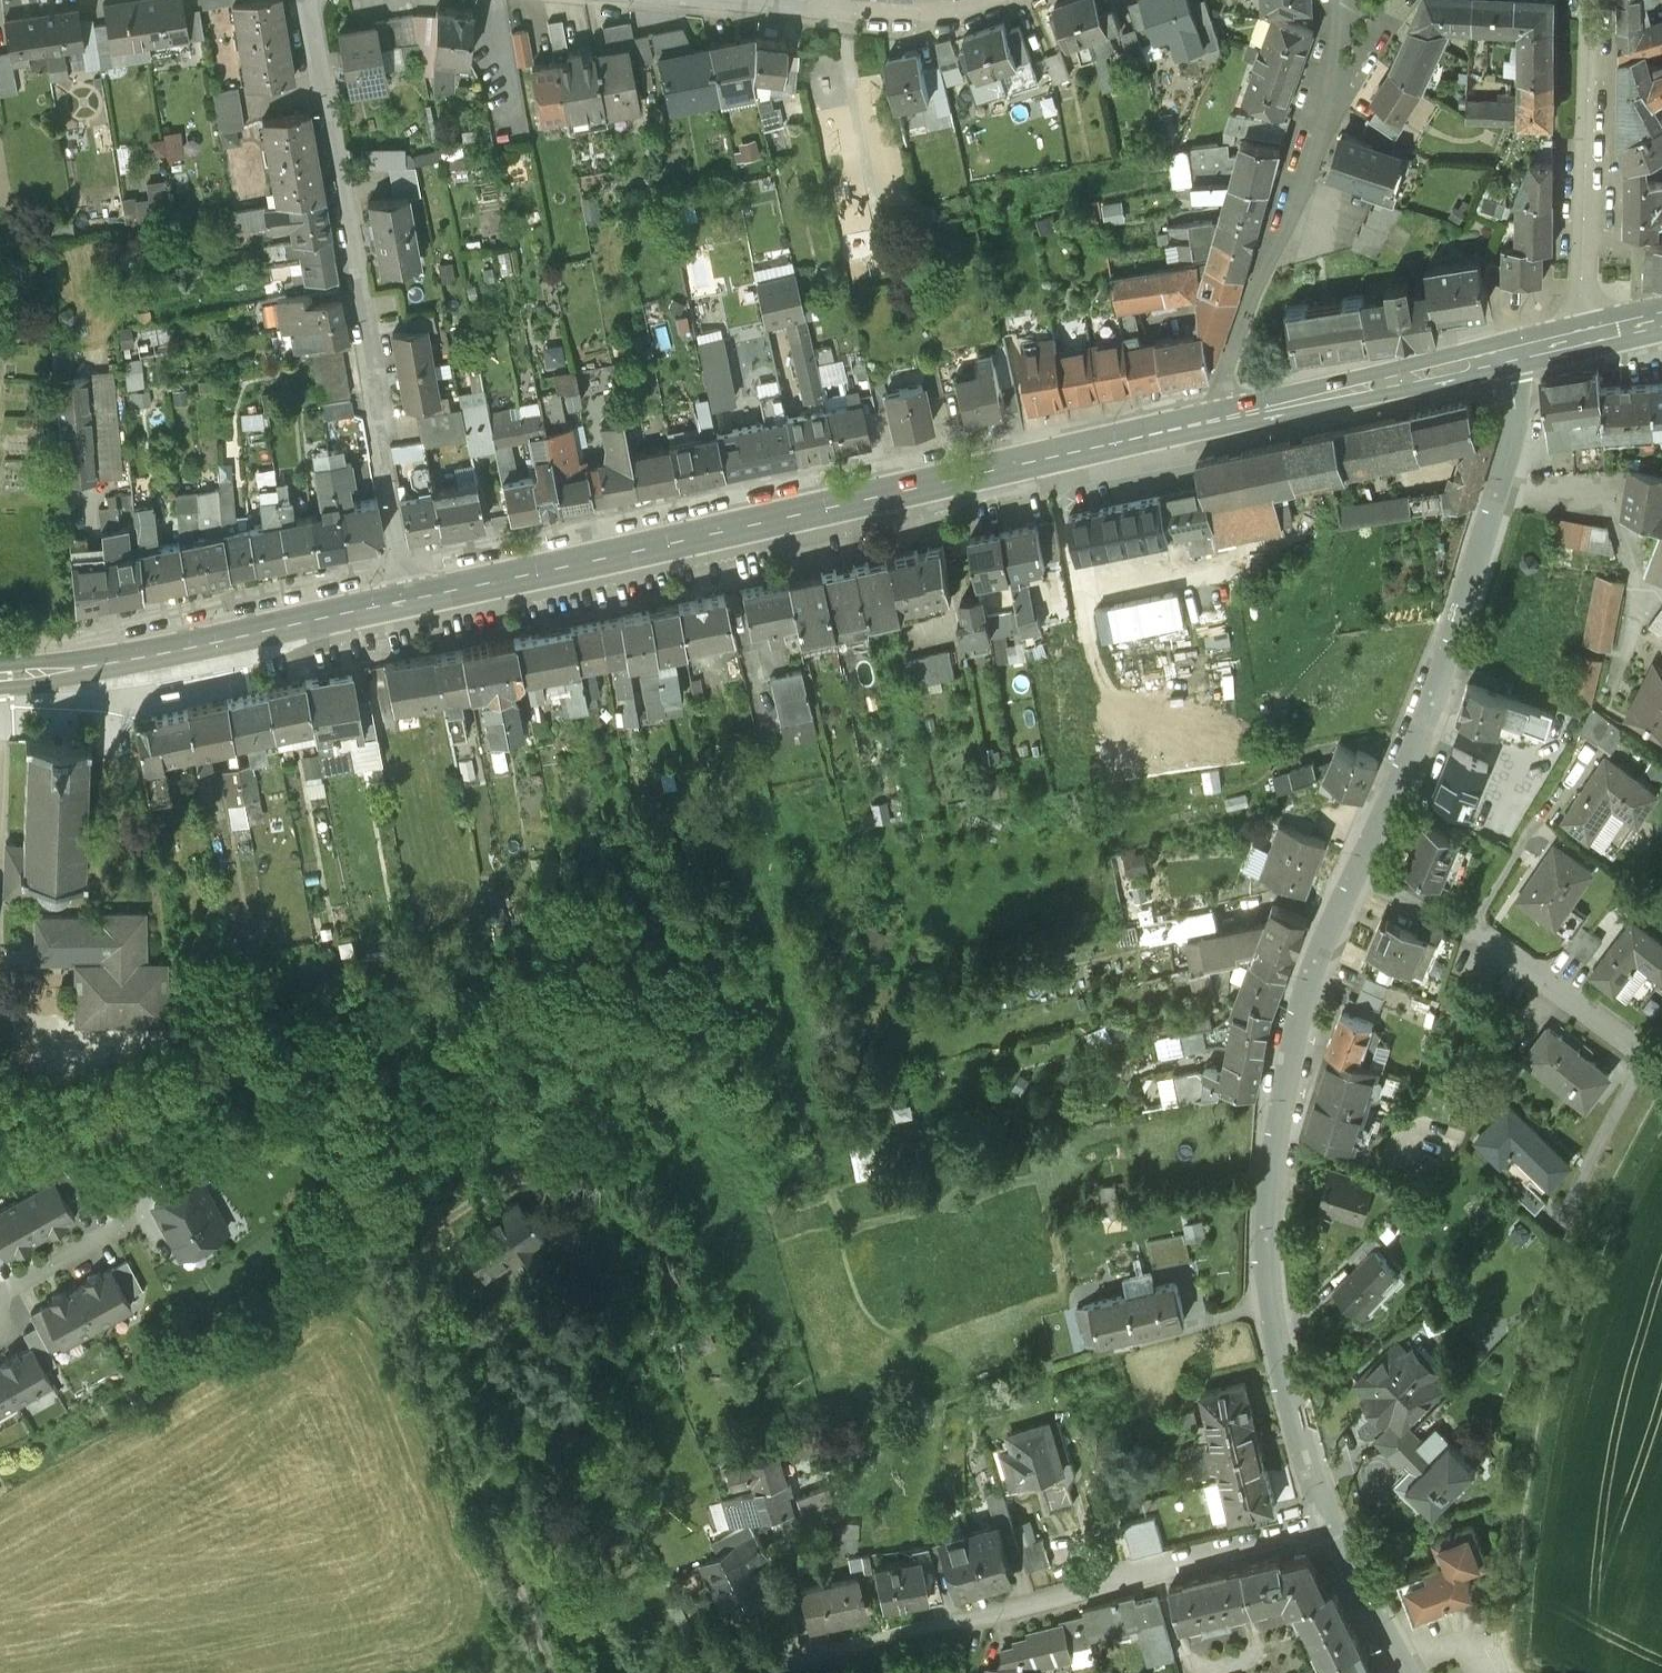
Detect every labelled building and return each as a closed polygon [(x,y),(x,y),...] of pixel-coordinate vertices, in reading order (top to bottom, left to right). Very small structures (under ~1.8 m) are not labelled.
[(103,3),(106,22),(110,48),(112,47),(149,41),(142,0),(123,0),(103,3)] [(149,41),(188,35),(184,9),(183,0),(142,0),(149,41)] [(199,7),(200,9),(233,4),(233,2),(240,1),(240,0),(198,0),(199,7)] [(233,2),(233,4),(248,86),(293,79),(281,0),(244,0),(240,1),(233,2)] [(1055,2),(1059,12),(1052,15),(1061,44),(1075,39),(1082,61),(1096,57),(1095,53),(1077,0),(1061,0),(1055,2)] [(1095,53),(1096,57),(1111,52),(1105,35),(1102,34),(1101,30),(1121,22),(1114,2),(1110,3),(1109,0),(1077,0),(1095,53)] [(1143,0),(1136,0),(1128,3),(1136,26),(1137,28),(1151,23),(1143,0)] [(1151,23),(1156,39),(1170,34),(1177,55),(1204,45),(1197,24),(1199,23),(1199,21),(1191,0),(1143,0),(1151,23)] [(1412,22),(1416,24),(1451,26),(1452,26),(1456,0),(1422,0),(1412,22)] [(1452,26),(1474,26),(1473,0),(1456,0),(1452,26)] [(1474,26),(1519,26),(1518,0),(1473,0),(1474,26)] [(1519,26),(1537,21),(1556,21),(1556,0),(1518,0),(1519,26)] [(1620,54),(1644,46),(1661,40),(1661,16),(1654,19),(1648,0),(1618,0),(1620,54)] [(471,8),(437,5),(433,52),(432,81),(451,82),(452,61),(441,59),(441,53),(467,56),(471,8)] [(199,7),(184,9),(188,35),(189,38),(204,35),(200,9),(199,7)] [(78,9),(40,15),(42,23),(46,50),(46,52),(83,46),(80,26),(78,9)] [(415,12),(387,17),(387,18),(392,44),(419,40),(415,12)] [(1314,28),(1274,13),(1261,49),(1249,45),(1245,57),(1256,61),(1244,96),(1284,111),(1298,74),(1299,74),(1303,78),(1304,77),(1308,67),(1307,65),(1302,66),(1301,65),(1314,28)] [(1213,16),(1199,21),(1199,23),(1197,24),(1204,45),(1206,49),(1222,44),(1213,16)] [(561,17),(547,19),(553,46),(566,44),(561,17)] [(630,17),(603,23),(607,48),(628,44),(629,46),(636,45),(634,34),(630,17)] [(42,23),(24,26),(23,18),(4,21),(9,52),(11,63),(13,63),(30,60),(28,53),(46,50),(42,23)] [(387,18),(372,21),(373,24),(375,24),(379,47),(392,44),(387,18)] [(1005,19),(985,26),(999,65),(1031,54),(1020,22),(1007,26),(1005,19)] [(1537,21),(1519,26),(1519,38),(1556,39),(1556,21),(1537,21)] [(106,22),(93,24),(98,51),(100,66),(114,63),(112,47),(110,48),(106,22)] [(1451,26),(1416,24),(1412,22),(1408,32),(1429,41),(1430,37),(1443,43),(1451,26)] [(93,24),(80,26),(83,46),(85,53),(98,51),(93,24)] [(373,24),(340,31),(351,88),(386,81),(379,47),(375,24),(373,24)] [(680,24),(652,30),(657,54),(685,48),(680,24)] [(999,65),(985,26),(966,32),(969,43),(961,46),(971,75),(984,70),(991,91),(1006,86),(1005,84),(999,65)] [(1136,26),(1123,30),(1129,62),(1144,58),(1143,47),(1137,28),(1136,26)] [(527,27),(511,30),(517,61),(532,58),(527,27)] [(653,56),(648,31),(634,34),(636,45),(638,59),(653,56)] [(1429,41),(1408,32),(1393,65),(1423,85),(1424,86),(1443,43),(1430,37),(1429,41)] [(754,33),(708,42),(708,43),(717,86),(718,91),(753,85),(751,74),(754,33)] [(786,36),(754,33),(751,74),(767,75),(767,84),(769,84),(781,86),(786,36)] [(1464,33),(1451,34),(1452,45),(1465,44),(1464,33)] [(952,35),(938,39),(943,62),(943,64),(960,59),(952,35)] [(1556,39),(1519,38),(1512,38),(1512,54),(1506,54),(1505,69),(1519,69),(1519,88),(1556,89),(1556,39)] [(685,48),(657,54),(667,102),(687,97),(686,92),(717,86),(708,43),(685,48)] [(607,48),(593,50),(603,103),(638,96),(629,46),(628,44),(607,48)] [(1649,63),(1644,46),(1620,54),(1620,73),(1649,63)] [(579,47),(566,49),(567,55),(555,58),(564,110),(566,119),(605,111),(603,103),(593,50),(580,53),(579,47)] [(921,47),(889,54),(898,95),(916,90),(917,95),(931,92),(925,65),(921,47)] [(1061,49),(1045,54),(1054,80),(1069,75),(1061,49)] [(0,54),(0,81),(15,78),(13,63),(11,63),(9,52),(0,54)] [(555,58),(531,62),(541,114),(564,110),(555,58)] [(1657,61),(1649,63),(1652,71),(1659,68),(1657,61)] [(943,62),(925,65),(931,92),(948,88),(943,64),(943,62)] [(1652,71),(1649,63),(1620,73),(1620,91),(1644,82),(1655,100),(1657,99),(1661,95),(1661,67),(1659,68),(1652,71)] [(1423,85),(1393,65),(1374,95),(1381,100),(1404,115),(1405,114),(1423,85)] [(772,105),(769,92),(769,84),(767,84),(767,75),(751,74),(753,85),(762,126),(783,122),(779,107),(775,104),(772,105)] [(1620,137),(1661,120),(1661,108),(1657,99),(1655,100),(1644,82),(1620,91),(1620,137)] [(238,88),(213,92),(220,131),(244,127),(238,88)] [(1556,89),(1519,88),(1519,117),(1556,118),(1556,89)] [(1512,95),(1466,94),(1467,113),(1515,114),(1515,101),(1512,95)] [(1404,115),(1381,100),(1371,115),(1397,133),(1408,116),(1405,114),(1404,115)] [(308,111),(263,120),(278,202),(324,197),(308,111)] [(1288,122),(1230,113),(1224,130),(1224,142),(1235,140),(1237,132),(1283,138),(1288,122)] [(1394,149),(1397,133),(1368,117),(1362,135),(1375,139),(1374,143),(1394,149)] [(1620,137),(1626,165),(1646,157),(1661,150),(1661,120),(1620,137)] [(154,153),(187,150),(185,129),(152,132),(154,153)] [(1362,135),(1348,131),(1347,134),(1342,133),(1330,171),(1366,183),(1386,188),(1388,184),(1401,151),(1394,149),(1374,143),(1375,139),(1362,135)] [(1540,136),(1512,200),(1518,200),(1552,200),(1553,145),(1553,138),(1540,136)] [(1281,145),(1242,139),(1231,178),(1270,183),(1281,145)] [(403,147),(364,149),(364,167),(389,166),(404,165),(403,147)] [(1190,148),(1169,151),(1174,184),(1180,184),(1193,182),(1190,148)] [(1648,180),(1646,157),(1626,165),(1627,178),(1648,180)] [(404,165),(389,166),(394,196),(408,193),(409,196),(421,193),(415,165),(404,165)] [(1231,178),(1230,178),(1193,182),(1193,196),(1226,194),(1223,205),(1263,214),(1270,183),(1231,178)] [(1627,178),(1626,212),(1658,212),(1658,205),(1661,203),(1661,202),(1661,201),(1661,181),(1648,180),(1627,178)] [(1193,182),(1180,184),(1181,196),(1193,196),(1193,182)] [(1399,187),(1388,184),(1386,188),(1366,183),(1363,190),(1379,196),(1395,200),(1399,187)] [(394,196),(369,201),(381,267),(399,264),(399,259),(419,255),(409,196),(408,193),(394,196)] [(1371,208),(1367,221),(1364,220),(1360,231),(1357,231),(1353,244),(1376,252),(1404,203),(1395,200),(1379,196),(1374,209),(1371,208)] [(278,202),(262,204),(265,225),(265,226),(289,222),(293,240),(330,234),(324,197),(278,202)] [(1552,200),(1518,200),(1518,220),(1506,215),(1495,243),(1510,244),(1510,233),(1518,233),(1518,244),(1518,247),(1542,246),(1551,246),(1552,200)] [(1626,212),(1625,231),(1658,232),(1658,223),(1661,221),(1661,203),(1658,205),(1658,212),(1626,212)] [(262,204),(236,209),(238,221),(232,222),(233,230),(265,225),(262,204)] [(1263,214),(1223,205),(1219,218),(1213,217),(1190,220),(1190,222),(1192,236),(1210,233),(1253,244),(1263,214)] [(1190,222),(1169,225),(1171,239),(1180,237),(1192,236),(1190,222)] [(1253,244),(1210,233),(1192,236),(1195,250),(1212,247),(1209,259),(1245,269),(1253,244)] [(293,240),(283,242),(285,255),(285,257),(301,254),(302,260),(334,254),(330,234),(293,240)] [(1192,236),(1180,237),(1179,239),(1168,240),(1169,254),(1195,250),(1192,236)] [(283,242),(267,245),(268,252),(263,252),(264,258),(285,255),(283,242)] [(1510,244),(1495,243),(1484,272),(1502,278),(1542,279),(1542,246),(1518,247),(1518,244),(1510,244)] [(1647,243),(1645,281),(1661,282),(1661,244),(1647,243)] [(334,254),(302,260),(304,272),(292,274),(294,282),(306,280),(306,282),(338,277),(334,254)] [(1484,272),(1480,255),(1426,264),(1430,283),(1435,308),(1488,298),(1484,272)] [(1209,259),(1113,274),(1119,307),(1197,291),(1196,283),(1202,284),(1209,259)] [(1245,269),(1209,259),(1202,284),(1239,291),(1245,269)] [(795,270),(758,282),(765,317),(787,312),(791,339),(802,387),(805,388),(810,410),(802,413),(810,452),(832,446),(824,407),(795,270)] [(1389,290),(1365,294),(1365,295),(1374,342),(1438,330),(1435,308),(1430,283),(1412,286),(1410,275),(1387,279),(1389,290)] [(1202,284),(1196,283),(1197,291),(1202,322),(1203,331),(1205,331),(1209,360),(1213,358),(1239,291),(1202,284)] [(339,286),(278,297),(284,329),(291,328),(345,317),(339,286)] [(1365,295),(1287,309),(1295,357),(1374,342),(1365,295)] [(1012,308),(997,311),(1002,333),(1016,331),(1017,336),(1025,334),(1020,314),(1014,316),(1012,308)] [(433,311),(404,316),(406,330),(425,326),(426,328),(436,327),(433,311)] [(1132,315),(1120,317),(1124,338),(1135,335),(1132,315)] [(345,317),(291,328),(296,358),(310,355),(341,349),(350,347),(345,317)] [(785,416),(766,320),(750,324),(763,387),(754,389),(761,423),(786,417),(785,416)] [(1197,333),(1157,340),(1164,380),(1211,370),(1209,360),(1205,331),(1203,331),(1202,322),(1196,323),(1197,333)] [(406,330),(393,332),(399,368),(432,362),(426,328),(425,326),(406,330)] [(715,334),(694,338),(697,355),(721,350),(718,334),(716,335),(715,334)] [(1040,345),(1022,349),(1033,406),(1035,405),(1038,410),(1051,407),(1052,402),(1066,399),(1057,351),(1054,335),(1039,339),(1040,345)] [(1135,335),(1124,338),(1124,339),(1133,387),(1151,383),(1144,343),(1140,344),(1138,335),(1135,335)] [(1124,339),(1091,345),(1099,394),(1133,388),(1133,387),(1124,339)] [(1151,383),(1164,380),(1157,340),(1144,343),(1151,383)] [(1091,345),(1057,351),(1066,399),(1066,401),(1099,394),(1091,345)] [(341,349),(310,355),(314,374),(315,373),(320,401),(350,396),(341,349)] [(432,362),(399,368),(405,404),(418,401),(438,398),(438,396),(432,362)] [(716,362),(699,365),(707,400),(724,398),(716,362)] [(952,363),(938,366),(944,392),(957,389),(955,378),(956,377),(952,363)] [(956,377),(955,378),(957,389),(963,418),(1006,409),(997,364),(980,368),(980,372),(956,377)] [(1599,365),(1542,376),(1550,437),(1605,429),(1603,403),(1600,384),(1601,384),(1599,365)] [(938,366),(924,369),(929,395),(944,392),(938,366)] [(572,367),(553,370),(556,385),(563,386),(567,403),(579,401),(578,399),(581,398),(575,367),(573,367),(572,367)] [(85,374),(95,477),(120,474),(111,372),(85,374)] [(85,374),(55,377),(64,479),(95,477),(85,374)] [(614,374),(596,378),(598,392),(617,389),(614,374)] [(1601,384),(1600,384),(1603,403),(1605,429),(1605,432),(1658,427),(1654,380),(1633,382),(1633,381),(1624,381),(1624,382),(1601,384)] [(921,381),(885,389),(894,433),(931,425),(921,381)] [(558,389),(536,393),(539,411),(544,431),(566,426),(558,389)] [(447,394),(438,396),(438,398),(418,401),(421,414),(450,409),(447,394)] [(1469,397),(1413,410),(1422,448),(1423,452),(1475,439),(1480,438),(1469,397)] [(487,399),(461,404),(461,407),(465,428),(469,448),(496,442),(489,411),(487,399)] [(860,399),(824,407),(832,446),(869,438),(860,399)] [(350,401),(321,405),(323,421),(352,417),(350,401)] [(519,404),(489,411),(496,442),(508,439),(524,436),(519,404)] [(421,414),(417,415),(422,441),(422,443),(458,436),(457,430),(465,428),(461,407),(450,409),(421,414)] [(1413,410),(1396,414),(1404,446),(1399,454),(1422,448),(1413,410)] [(810,452),(802,413),(785,416),(786,417),(794,455),(810,452)] [(1396,414),(1291,439),(1302,480),(1347,470),(1347,468),(1399,454),(1404,446),(1396,414)] [(604,459),(597,461),(604,496),(637,489),(630,454),(622,417),(602,421),(606,442),(604,459)] [(761,423),(733,429),(741,467),(794,455),(786,417),(761,423)] [(566,426),(544,431),(559,504),(559,505),(593,498),(584,457),(573,460),(566,426)] [(559,504),(544,431),(529,435),(538,473),(532,474),(539,509),(559,504)] [(714,432),(675,440),(683,479),(722,471),(714,432)] [(1475,439),(1461,456),(1453,484),(1411,491),(1355,502),(1351,482),(1333,486),(1342,522),(1440,504),(1477,496),(1496,435),(1480,438),(1475,439)] [(532,474),(517,477),(508,439),(496,442),(510,516),(539,509),(532,474)] [(1291,439),(1264,446),(1273,487),(1302,480),(1291,439)] [(393,462),(413,459),(425,456),(422,443),(422,441),(400,445),(400,443),(390,444),(393,462)] [(669,446),(630,454),(637,489),(677,480),(669,446)] [(1213,543),(1283,526),(1273,487),(1264,446),(1196,462),(1201,486),(1210,526),(1213,543)] [(345,551),(329,455),(328,455),(327,450),(313,453),(321,513),(311,516),(317,556),(345,551)] [(376,499),(352,504),(343,453),(329,455),(345,551),(377,544),(382,536),(376,499)] [(432,492),(425,456),(413,459),(415,470),(411,474),(413,484),(418,485),(420,495),(400,499),(407,538),(440,530),(432,492)] [(1629,481),(1661,486),(1661,468),(1631,463),(1629,481)] [(288,481),(274,483),(275,489),(277,501),(278,501),(290,499),(288,481)] [(1629,481),(1623,512),(1661,520),(1661,518),(1661,486),(1629,481)] [(247,516),(233,517),(231,482),(219,483),(220,489),(223,534),(230,574),(255,569),(249,529),(247,516)] [(475,483),(449,488),(447,482),(443,483),(444,489),(432,492),(440,530),(483,522),(475,483)] [(1201,486),(1162,495),(1170,535),(1184,532),(1210,526),(1201,486)] [(220,489),(198,494),(200,527),(201,539),(208,579),(230,574),(223,534),(220,489)] [(275,489),(259,491),(263,526),(249,529),(255,569),(287,563),(280,523),(278,501),(277,501),(275,489)] [(115,493),(121,556),(138,552),(135,523),(133,523),(132,508),(130,492),(115,493)] [(138,552),(121,556),(115,493),(108,495),(109,506),(99,507),(104,559),(107,601),(143,593),(139,552),(138,552)] [(198,494),(175,496),(180,543),(187,584),(208,579),(201,539),(194,541),(193,528),(200,527),(198,494)] [(1162,495),(1070,515),(1078,557),(1170,535),(1162,495)] [(311,516),(292,520),(290,499),(278,501),(280,523),(287,563),(317,556),(311,516)] [(167,546),(158,548),(152,505),(132,508),(133,523),(135,523),(138,552),(139,552),(143,593),(187,584),(180,543),(167,546)] [(1556,536),(1588,542),(1593,517),(1561,511),(1556,536)] [(1608,520),(1593,517),(1588,542),(1615,547),(1608,520)] [(1055,518),(1038,522),(1045,555),(1061,551),(1055,518)] [(1661,520),(1653,543),(1661,546),(1661,518),(1661,520)] [(1038,522),(1004,529),(1013,576),(1021,614),(1035,611),(1035,610),(1029,578),(1046,574),(1044,563),(1048,562),(1045,555),(1038,522)] [(1210,526),(1184,532),(1189,555),(1215,549),(1213,543),(1210,526)] [(1004,529),(971,536),(979,577),(1004,572),(1005,577),(1013,576),(1004,529)] [(87,536),(69,537),(75,607),(93,604),(89,561),(87,537),(87,536)] [(944,543),(885,556),(887,562),(896,606),(954,592),(944,543)] [(1645,568),(1661,574),(1661,546),(1653,543),(1645,568)] [(107,601),(104,559),(89,561),(93,604),(107,601)] [(887,562),(869,566),(868,561),(853,564),(854,570),(863,611),(864,615),(896,607),(896,606),(887,562)] [(854,570),(836,574),(835,568),(820,572),(821,574),(831,618),(863,611),(854,570)] [(1624,575),(1598,570),(1585,636),(1610,641),(1624,575)] [(821,574),(803,578),(802,576),(787,579),(794,617),(798,634),(832,626),(831,618),(821,574)] [(787,579),(741,589),(749,627),(765,623),(768,637),(784,633),(782,620),(794,617),(787,579)] [(1179,589),(1098,606),(1104,636),(1186,618),(1179,589)] [(985,592),(963,595),(967,615),(961,616),(965,635),(992,630),(989,611),(985,592)] [(719,594),(676,603),(683,644),(732,633),(724,593),(719,594)] [(676,603),(648,610),(656,659),(673,656),(672,647),(683,644),(676,603)] [(1650,619),(1661,628),(1661,603),(1650,619)] [(1014,607),(989,611),(992,630),(1018,626),(1014,607)] [(1035,611),(1021,614),(1026,642),(1039,639),(1035,625),(1042,623),(1040,609),(1035,610),(1035,611)] [(656,659),(648,610),(385,665),(395,716),(405,714),(403,704),(442,695),(450,732),(460,730),(461,734),(467,732),(459,691),(484,686),(485,690),(483,690),(482,692),(491,737),(497,735),(496,730),(516,726),(517,731),(522,730),(514,688),(509,686),(509,681),(516,679),(521,673),(528,707),(545,704),(540,679),(548,677),(546,670),(550,669),(552,679),(548,685),(551,702),(568,699),(561,667),(568,665),(573,694),(597,689),(592,660),(618,654),(622,676),(627,675),(626,670),(629,669),(627,656),(639,654),(646,705),(680,698),(673,656),(656,659)] [(1602,648),(1577,642),(1569,673),(1594,679),(1602,648)] [(951,645),(907,656),(912,681),(956,671),(951,645)] [(801,666),(768,673),(783,738),(816,730),(801,666)] [(1660,673),(1650,667),(1629,705),(1661,723),(1661,669),(1660,673)] [(1594,679),(1569,673),(1566,685),(1591,691),(1594,679)] [(331,686),(320,688),(319,679),(306,682),(314,723),(324,770),(354,764),(350,744),(338,747),(336,736),(345,734),(345,731),(361,728),(362,728),(357,701),(352,674),(330,679),(331,686)] [(1508,692),(1469,680),(1460,709),(1498,721),(1502,709),(1508,692)] [(306,682),(267,690),(276,731),(314,723),(306,682)] [(267,690),(227,699),(235,739),(276,731),(267,690)] [(1530,699),(1508,692),(1502,709),(1524,716),(1530,699)] [(227,699),(187,708),(194,748),(198,766),(212,763),(209,745),(235,739),(227,699)] [(367,699),(357,701),(362,728),(361,728),(363,736),(374,734),(367,699)] [(1530,699),(1524,716),(1523,720),(1547,728),(1554,707),(1530,699)] [(1626,722),(1594,699),(1579,724),(1610,745),(1626,722)] [(187,708),(153,715),(153,714),(136,718),(143,758),(164,754),(194,748),(187,708)] [(91,738),(25,735),(25,739),(27,739),(23,835),(22,859),(21,859),(21,863),(35,863),(35,866),(36,868),(37,871),(38,873),(39,876),(41,878),(43,880),(45,881),(48,882),(50,883),(53,883),(56,882),(59,882),(61,881),(63,879),(66,877),(67,875),(69,874),(69,872),(70,870),(71,868),(71,865),(86,866),(86,861),(84,861),(90,742),(91,742),(91,738)] [(1489,757),(1454,743),(1436,788),(1471,802),(1489,757)] [(1380,758),(1360,749),(1359,752),(1341,744),(1326,773),(1323,782),(1338,789),(1342,780),(1365,791),(1380,758)] [(317,748),(306,749),(309,769),(320,767),(317,748)] [(1636,771),(1607,751),(1596,766),(1595,765),(1574,796),(1575,797),(1565,811),(1591,829),(1603,811),(1604,813),(1617,796),(1624,801),(1635,799),(1644,805),(1659,784),(1637,769),(1636,771)] [(164,754),(143,758),(152,808),(174,804),(164,754)] [(245,794),(239,762),(224,765),(230,797),(245,794)] [(1314,762),(1276,776),(1280,789),(1319,776),(1314,762)] [(1305,828),(1310,816),(1290,808),(1286,809),(1282,819),(1305,828)] [(1462,830),(1423,814),(1404,859),(1420,865),(1443,875),(1443,874),(1462,830)] [(1305,828),(1282,819),(1263,869),(1309,887),(1328,837),(1305,828)] [(37,885),(38,873),(37,871),(36,868),(35,866),(35,863),(21,863),(21,859),(22,859),(23,835),(5,833),(3,883),(37,885)] [(1594,863),(1556,837),(1519,891),(1557,916),(1594,863)] [(1443,875),(1420,865),(1412,882),(1438,894),(1446,875),(1443,874),(1443,875)] [(93,904),(34,905),(34,940),(76,940),(76,949),(73,949),(74,1002),(166,1001),(165,948),(145,948),(145,900),(94,901),(93,904)] [(1213,901),(1186,907),(1190,934),(1219,927),(1213,901)] [(1309,916),(1275,903),(1268,921),(1191,938),(1195,963),(1243,952),(1242,947),(1258,943),(1262,933),(1298,946),(1309,916)] [(1417,927),(1384,913),(1383,915),(1387,917),(1383,927),(1380,925),(1372,946),(1411,963),(1424,931),(1424,930),(1417,927)] [(1445,924),(1424,913),(1417,927),(1424,930),(1424,931),(1439,938),(1445,924)] [(1633,918),(1620,936),(1618,934),(1608,948),(1609,949),(1600,961),(1599,961),(1592,970),(1614,986),(1629,966),(1632,969),(1637,964),(1633,961),(1639,953),(1661,970),(1661,939),(1633,918)] [(1582,920),(1566,941),(1576,949),(1592,927),(1582,920)] [(1603,936),(1592,927),(1576,949),(1587,957),(1603,936)] [(1288,968),(1298,946),(1262,933),(1258,943),(1254,956),(1288,968)] [(1288,968),(1254,956),(1235,1008),(1237,1010),(1251,1012),(1254,998),(1273,1006),(1288,968)] [(1233,963),(1210,968),(1215,990),(1231,986),(1233,963)] [(1391,979),(1369,970),(1359,994),(1382,1002),(1391,979)] [(1263,1059),(1273,1006),(1254,998),(1251,1012),(1237,1010),(1235,1008),(1231,1007),(1213,1021),(1178,1029),(1184,1050),(1220,1044),(1230,1045),(1228,1052),(1263,1059)] [(1211,1007),(1176,1014),(1169,1016),(1173,1026),(1178,1029),(1213,1021),(1211,1007)] [(1374,1017),(1344,1007),(1329,1042),(1330,1042),(1362,1052),(1374,1017)] [(1581,1044),(1562,1029),(1561,1031),(1549,1022),(1525,1053),(1545,1068),(1550,1061),(1592,1093),(1609,1070),(1578,1047),(1581,1044)] [(1523,1058),(1501,1041),(1492,1065),(1507,1079),(1523,1058)] [(1362,1052),(1330,1042),(1304,1122),(1356,1137),(1380,1058),(1362,1052)] [(1263,1059),(1228,1052),(1225,1067),(1208,1063),(1205,1068),(1201,1067),(1174,1074),(1181,1100),(1221,1091),(1223,1079),(1258,1088),(1263,1059)] [(1571,1158),(1510,1100),(1477,1135),(1502,1158),(1512,1147),(1520,1155),(1524,1150),(1553,1178),(1571,1158)] [(862,1137),(849,1139),(856,1173),(869,1170),(862,1137)] [(1374,1175),(1331,1164),(1320,1202),(1364,1213),(1374,1175)] [(179,1185),(153,1200),(179,1247),(225,1221),(200,1175),(200,1174),(179,1185)] [(1548,1198),(1525,1177),(1514,1188),(1537,1210),(1548,1198)] [(41,1184),(19,1196),(40,1233),(50,1227),(51,1229),(66,1221),(65,1219),(75,1214),(66,1198),(55,1178),(42,1186),(41,1184)] [(0,1207),(0,1244),(5,1252),(15,1247),(17,1248),(31,1240),(30,1238),(40,1233),(19,1196),(0,1207)] [(528,1215),(517,1199),(461,1239),(478,1264),(505,1246),(517,1263),(514,1266),(513,1270),(513,1274),(515,1278),(518,1281),(522,1283),(526,1283),(530,1281),(534,1278),(535,1274),(535,1270),(534,1266),(531,1262),(534,1260),(533,1259),(541,1253),(532,1241),(544,1233),(530,1214),(528,1215)] [(1535,1232),(1520,1218),(1508,1231),(1523,1245),(1535,1232)] [(1193,1229),(1152,1235),(1156,1261),(1196,1255),(1193,1229)] [(1372,1229),(1352,1250),(1362,1259),(1376,1245),(1377,1246),(1383,1240),(1372,1229)] [(1362,1259),(1336,1286),(1356,1305),(1381,1280),(1386,1285),(1399,1271),(1386,1258),(1388,1256),(1377,1246),(1376,1245),(1362,1259)] [(126,1253),(111,1262),(126,1289),(142,1281),(126,1253)] [(99,1266),(85,1274),(86,1276),(76,1281),(96,1318),(118,1306),(117,1304),(130,1297),(126,1289),(111,1262),(100,1268),(99,1266)] [(66,1287),(65,1285),(50,1293),(51,1295),(41,1301),(60,1336),(74,1329),(75,1331),(96,1318),(76,1281),(66,1287)] [(1174,1281),(1091,1303),(1100,1339),(1186,1317),(1178,1283),(1174,1281)] [(60,1336),(41,1301),(29,1307),(36,1319),(49,1342),(60,1336)] [(1100,1339),(1091,1303),(1078,1306),(1084,1329),(1087,1329),(1091,1342),(1100,1339)] [(49,1342),(36,1319),(23,1326),(31,1340),(32,1339),(44,1360),(55,1354),(49,1342)] [(18,1347),(16,1345),(1,1354),(2,1356),(0,1357),(0,1364),(16,1394),(38,1381),(37,1379),(39,1378),(38,1376),(49,1370),(44,1360),(32,1339),(31,1340),(18,1347)] [(1440,1384),(1398,1342),(1360,1381),(1370,1391),(1366,1396),(1386,1416),(1390,1411),(1398,1418),(1402,1422),(1403,1421),(1440,1384)] [(16,1394),(0,1364),(0,1403),(16,1394)] [(1245,1383),(1202,1394),(1211,1429),(1254,1418),(1245,1383)] [(1194,1411),(1182,1414),(1186,1431),(1199,1428),(1194,1411)] [(1254,1418),(1211,1429),(1215,1443),(1208,1445),(1204,1443),(1189,1446),(1193,1461),(1261,1444),(1254,1418)] [(1398,1418),(1377,1440),(1390,1452),(1412,1430),(1403,1421),(1402,1422),(1398,1418)] [(1049,1424),(1010,1435),(1014,1449),(1003,1452),(1014,1487),(1040,1479),(1042,1487),(1066,1480),(1049,1424)] [(1432,1450),(1412,1430),(1390,1452),(1410,1472),(1432,1450)] [(809,1433),(789,1439),(795,1455),(814,1448),(809,1433)] [(1451,1441),(1407,1485),(1433,1511),(1477,1466),(1451,1441)] [(1261,1444),(1193,1461),(1196,1475),(1212,1472),(1214,1468),(1220,1466),(1224,1481),(1267,1471),(1261,1444)] [(775,1452),(747,1460),(752,1479),(754,1485),(783,1479),(775,1452)] [(752,1479),(747,1460),(726,1466),(732,1484),(752,1479)] [(1267,1471),(1224,1481),(1233,1516),(1276,1506),(1267,1471)] [(783,1479),(754,1485),(755,1489),(757,1498),(773,1494),(780,1513),(792,1509),(793,1509),(787,1492),(792,1490),(788,1477),(783,1479)] [(828,1484),(797,1497),(804,1519),(817,1513),(816,1506),(833,1500),(828,1484)] [(773,1494),(757,1498),(755,1489),(742,1493),(749,1519),(780,1513),(773,1494)] [(742,1493),(724,1499),(735,1534),(751,1524),(749,1519),(742,1493)] [(1019,1549),(1003,1496),(989,1500),(997,1527),(1005,1554),(1019,1550),(1019,1549)] [(792,1509),(780,1513),(786,1540),(800,1535),(792,1509)] [(1472,1587),(1465,1569),(1487,1560),(1472,1523),(1435,1538),(1444,1560),(1399,1577),(1414,1617),(1455,1602),(1452,1594),(1472,1587)] [(735,1534),(713,1545),(718,1556),(703,1565),(704,1567),(755,1536),(768,1555),(769,1554),(751,1524),(735,1534)] [(976,1533),(969,1536),(985,1587),(999,1583),(999,1585),(1013,1580),(1005,1554),(997,1527),(989,1529),(988,1527),(975,1531),(976,1533)] [(1126,1539),(1131,1562),(1162,1554),(1155,1531),(1126,1539)] [(969,1536),(962,1538),(961,1535),(948,1539),(949,1542),(941,1544),(948,1569),(957,1598),(985,1589),(985,1587),(969,1536)] [(765,1600),(749,1566),(768,1555),(755,1536),(704,1567),(714,1587),(729,1618),(747,1610),(748,1611),(765,1600)] [(1043,1542),(1019,1549),(1019,1550),(1027,1575),(1050,1567),(1043,1542)] [(948,1569),(941,1544),(930,1548),(929,1548),(936,1573),(948,1569)] [(936,1573),(929,1548),(912,1551),(916,1563),(921,1562),(928,1598),(942,1596),(936,1573)] [(1297,1606),(1326,1663),(1362,1646),(1329,1580),(1325,1575),(1319,1575),(1310,1555),(1283,1563),(1281,1556),(1244,1567),(1244,1569),(1227,1573),(1227,1571),(1187,1582),(1187,1585),(1170,1589),(1181,1627),(1206,1621),(1208,1626),(1233,1620),(1232,1614),(1256,1608),(1255,1606),(1286,1598),(1292,1609),(1297,1606)] [(873,1557),(862,1559),(866,1573),(875,1571),(873,1557)] [(862,1559),(853,1560),(855,1574),(866,1573),(862,1559)] [(916,1563),(878,1570),(886,1607),(928,1599),(928,1598),(921,1562),(916,1563)] [(703,1565),(682,1576),(692,1597),(714,1587),(704,1567),(703,1565)] [(692,1597),(682,1576),(670,1583),(693,1634),(706,1629),(692,1597)] [(859,1581),(824,1590),(824,1588),(803,1594),(812,1631),(832,1626),(832,1624),(866,1615),(862,1600),(863,1600),(859,1581)] [(1135,1596),(1114,1602),(1114,1603),(1083,1611),(1085,1615),(1091,1639),(1139,1626),(1149,1664),(1174,1657),(1158,1597),(1136,1603),(1135,1596)] [(1085,1615),(1061,1622),(1062,1626),(1069,1652),(1092,1646),(1091,1639),(1085,1615)] [(1028,1636),(1029,1640),(1015,1644),(1016,1648),(1002,1651),(1004,1659),(997,1670),(986,1669),(986,1672),(1036,1672),(1036,1670),(1072,1660),(1069,1652),(1062,1626),(1028,1636)] [(1324,1664),(1328,1672),(1374,1672),(1362,1646),(1326,1663),(1324,1664)]
